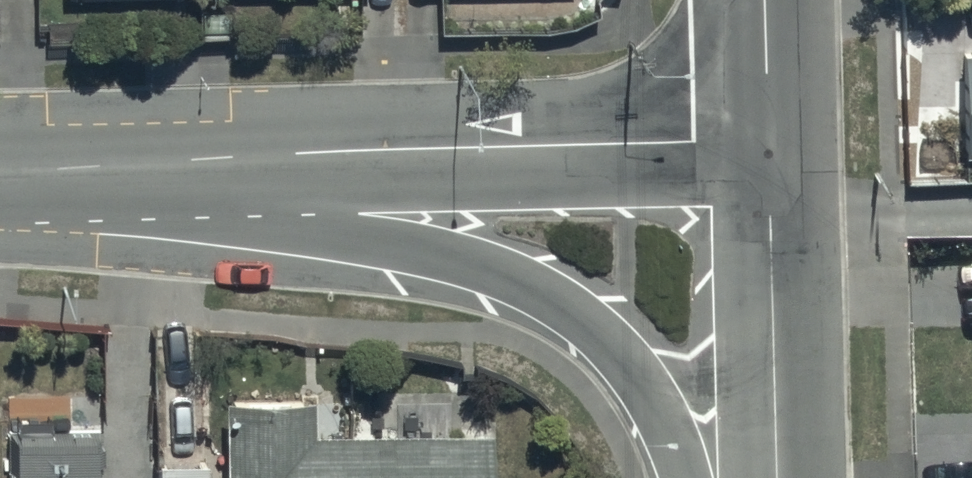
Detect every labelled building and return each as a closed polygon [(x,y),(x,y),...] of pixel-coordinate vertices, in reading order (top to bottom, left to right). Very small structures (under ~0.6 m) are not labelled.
[(950,50),(954,155),(971,154),(971,50),(950,50)] [(209,402),(211,477),(479,477),(478,432),(297,436),(296,400),(209,402)] [(0,438),(0,477),(91,477),(90,436),(0,438)] [(145,465),(146,477),(193,477),(193,464),(145,465)]
